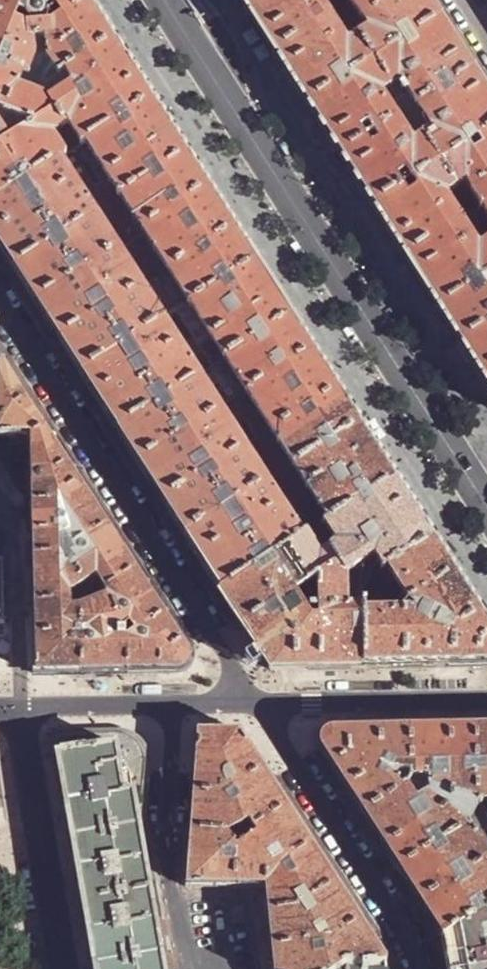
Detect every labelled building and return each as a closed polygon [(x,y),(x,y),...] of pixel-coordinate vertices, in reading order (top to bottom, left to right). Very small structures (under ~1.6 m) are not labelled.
[(63,73),(116,41),(90,0),(0,0),(0,64),(24,74),(29,76),(37,58),(35,39),(45,39),(47,56),(59,75),(63,73)] [(359,0),(246,0),(241,4),(257,30),(273,55),(359,0)] [(273,55),(289,80),(306,105),(441,20),(428,0),(359,0),(273,55)] [(338,157),(473,71),(456,44),(441,20),(306,105),(322,131),(338,157)] [(45,39),(35,39),(37,58),(29,76),(48,83),(59,75),(47,56),(45,39)] [(60,159),(48,140),(74,123),(86,143),(153,99),(135,69),(116,41),(63,73),(71,85),(49,99),(19,87),(24,74),(0,64),(0,114),(34,127),(13,141),(0,121),(0,197),(60,159)] [(338,157),(352,179),(370,208),(486,134),(486,93),(473,71),(338,157)] [(19,87),(49,99),(71,85),(63,73),(59,75),(48,83),(29,76),(24,74),(19,87)] [(153,99),(86,143),(120,197),(188,153),(168,121),(153,99)] [(0,114),(0,121),(13,141),(34,127),(0,114)] [(48,140),(60,159),(73,151),(86,143),(74,123),(48,140)] [(461,224),(444,197),(465,184),(481,210),(486,207),(486,134),(370,208),(388,235),(404,260),(461,224)] [(73,151),(108,205),(120,197),(86,143),(73,151)] [(108,205),(73,151),(60,159),(96,215),(109,207),(108,205)] [(189,304),(257,261),(221,205),(188,153),(120,197),(189,304)] [(14,268),(96,215),(60,159),(0,197),(0,246),(14,268)] [(465,184),(444,197),(461,224),(481,210),(465,184)] [(189,304),(120,197),(108,205),(109,207),(96,215),(163,320),(176,312),(189,304)] [(477,249),(486,244),(486,231),(483,234),(477,226),(486,220),(486,219),(481,210),(461,224),(477,249)] [(51,326),(81,373),(163,320),(96,215),(14,268),(51,326)] [(477,249),(461,224),(404,260),(418,282),(436,310),(486,278),(486,244),(477,249)] [(224,359),(291,315),(272,285),(257,261),(189,304),(224,359)] [(458,345),(486,326),(486,278),(436,310),(447,328),(458,345)] [(224,359),(189,304),(176,312),(211,367),(224,359)] [(211,367),(176,312),(163,320),(199,377),(212,368),(211,367)] [(224,359),(293,467),(360,423),(323,364),(291,315),(224,359)] [(101,405),(117,429),(199,377),(163,320),(81,373),(101,405)] [(486,391),(486,326),(458,345),(482,382),(486,391)] [(293,467),(224,359),(211,367),(212,368),(232,400),(231,401),(255,437),(256,437),(279,473),(280,475),(293,467)] [(232,400),(212,368),(199,377),(266,481),(279,473),(256,437),(255,437),(231,401),(232,400)] [(47,440),(24,405),(5,374),(0,377),(0,448),(30,446),(47,440)] [(153,486),(183,534),(266,481),(199,377),(117,429),(153,486)] [(293,467),(328,521),(395,478),(376,449),(360,423),(293,467)] [(30,446),(32,516),(52,515),(82,495),(62,465),(47,440),(30,446)] [(280,475),(314,529),(324,524),(328,521),(293,467),(280,475)] [(279,473),(266,481),(302,538),(307,535),(314,529),(280,475),(279,473)] [(384,572),(433,536),(415,509),(395,478),(328,521),(324,524),(336,543),(318,554),(307,535),(302,538),(220,590),(243,627),(270,670),(286,669),(308,669),(329,669),(348,668),(363,668),(365,608),(365,606),(350,606),(350,599),(349,577),(375,561),(382,573),(384,572)] [(203,565),(220,590),(302,538),(266,481),(183,534),(203,565)] [(94,515),(82,495),(52,515),(32,516),(33,567),(67,568),(76,562),(110,539),(94,515)] [(314,529),(307,535),(318,554),(336,543),(324,524),(314,529)] [(486,666),(486,621),(433,536),(384,572),(404,603),(402,607),(385,608),(365,608),(363,668),(374,668),(402,667),(431,667),(460,666),(486,666)] [(33,567),(35,615),(77,616),(77,612),(100,594),(105,605),(138,582),(122,558),(110,539),(76,562),(67,568),(33,567)] [(349,577),(350,599),(366,588),(366,586),(370,583),(382,573),(375,561),(349,577)] [(385,608),(402,607),(404,603),(384,572),(382,573),(370,583),(385,608)] [(308,606),(308,578),(288,590),(298,607),(308,606)] [(109,612),(123,641),(130,637),(135,644),(137,643),(138,645),(166,627),(150,602),(138,582),(105,605),(109,612)] [(366,588),(365,606),(365,608),(385,608),(370,583),(366,586),(366,588)] [(87,626),(82,685),(88,685),(102,685),(120,684),(127,684),(127,649),(126,650),(117,649),(117,642),(123,641),(109,612),(87,626)] [(35,615),(36,686),(43,686),(60,686),(76,685),(82,685),(87,626),(77,626),(77,616),(35,615)] [(127,649),(127,684),(136,684),(156,684),(174,683),(179,683),(184,682),(189,676),(191,669),(189,662),(175,641),(166,627),(138,645),(137,643),(135,644),(127,649)] [(64,733),(61,734),(57,738),(56,743),(60,769),(72,835),(85,909),(95,968),(163,968),(136,811),(140,809),(143,805),(137,744),(135,737),(129,730),(121,725),(111,725),(98,727),(68,733),(64,733)] [(422,726),(411,726),(411,783),(364,813),(399,868),(468,823),(481,803),(476,725),(467,725),(442,726),(422,726)] [(476,725),(481,803),(486,803),(486,725),(476,725)] [(351,727),(331,728),(326,728),(320,732),(318,738),(320,745),(321,747),(348,789),(364,813),(411,783),(411,726),(397,727),(373,727),(351,727)] [(194,770),(193,792),(222,794),(264,767),(252,749),(240,729),(227,730),(206,730),(197,730),(194,770)] [(348,789),(321,747),(316,751),(343,792),(348,789)] [(222,794),(193,792),(190,830),(236,833),(236,838),(288,805),(275,784),(264,767),(222,794)] [(481,803),(468,823),(486,853),(486,813),(481,803)] [(234,886),(264,885),(268,885),(269,870),(312,843),(300,824),(288,805),(236,838),(234,886)] [(399,868),(420,901),(441,934),(465,919),(486,906),(486,853),(468,823),(399,868)] [(236,833),(190,830),(187,862),(186,886),(234,886),(236,838),(236,833)] [(322,859),(312,843),(269,870),(268,885),(264,885),(267,912),(292,910),(336,881),(322,859)] [(348,899),(336,881),(292,910),(267,912),(271,948),(324,942),(361,919),(348,899)] [(465,919),(470,946),(445,951),(447,964),(448,968),(486,968),(486,906),(465,919)] [(273,968),(338,968),(345,964),(386,962),(385,956),(372,935),(361,919),(324,942),(271,948),(273,968)] [(441,934),(445,951),(470,946),(465,919),(441,934)]
